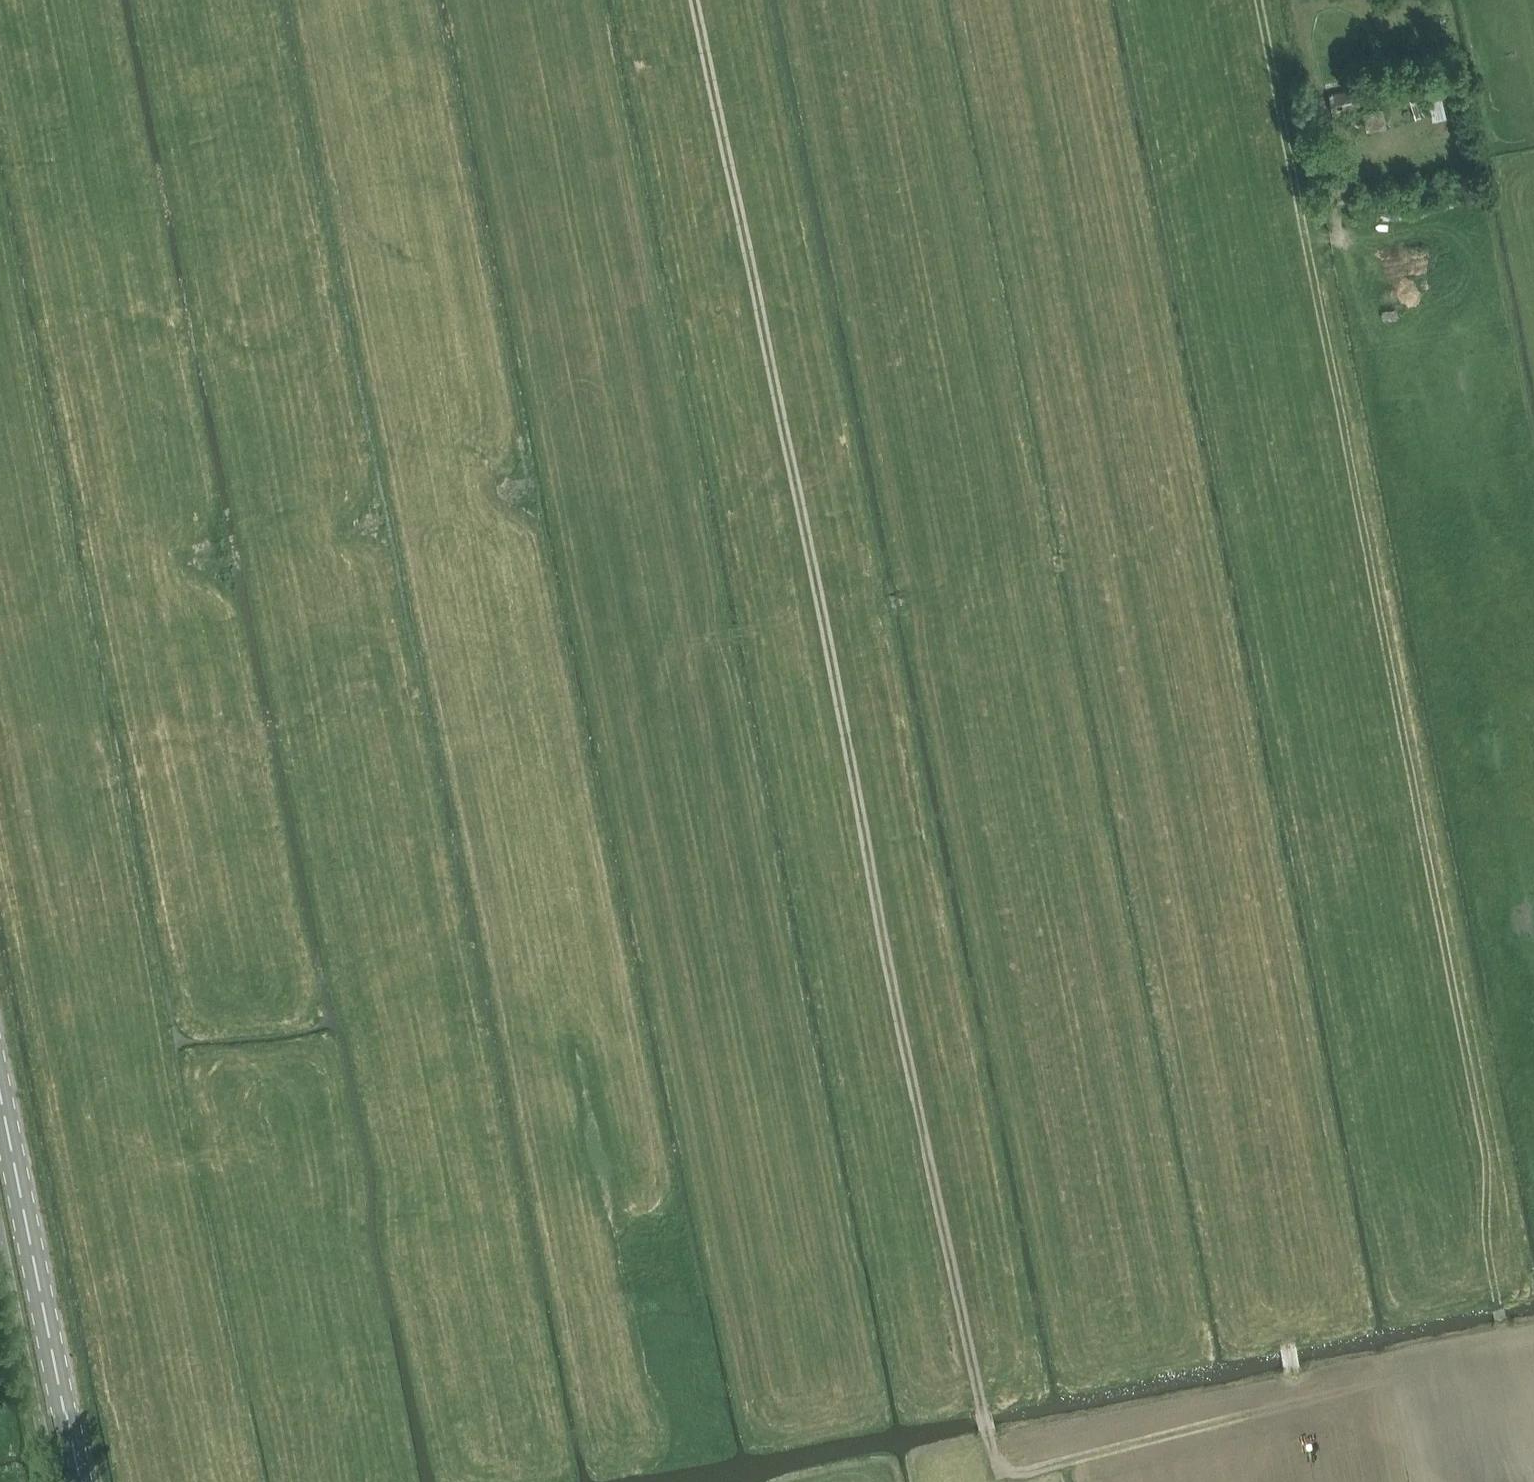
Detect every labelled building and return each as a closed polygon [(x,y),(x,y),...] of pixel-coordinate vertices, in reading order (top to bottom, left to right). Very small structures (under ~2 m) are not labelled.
[(1417,117),(1431,114),(1426,96),(1412,100),(1417,117)]
